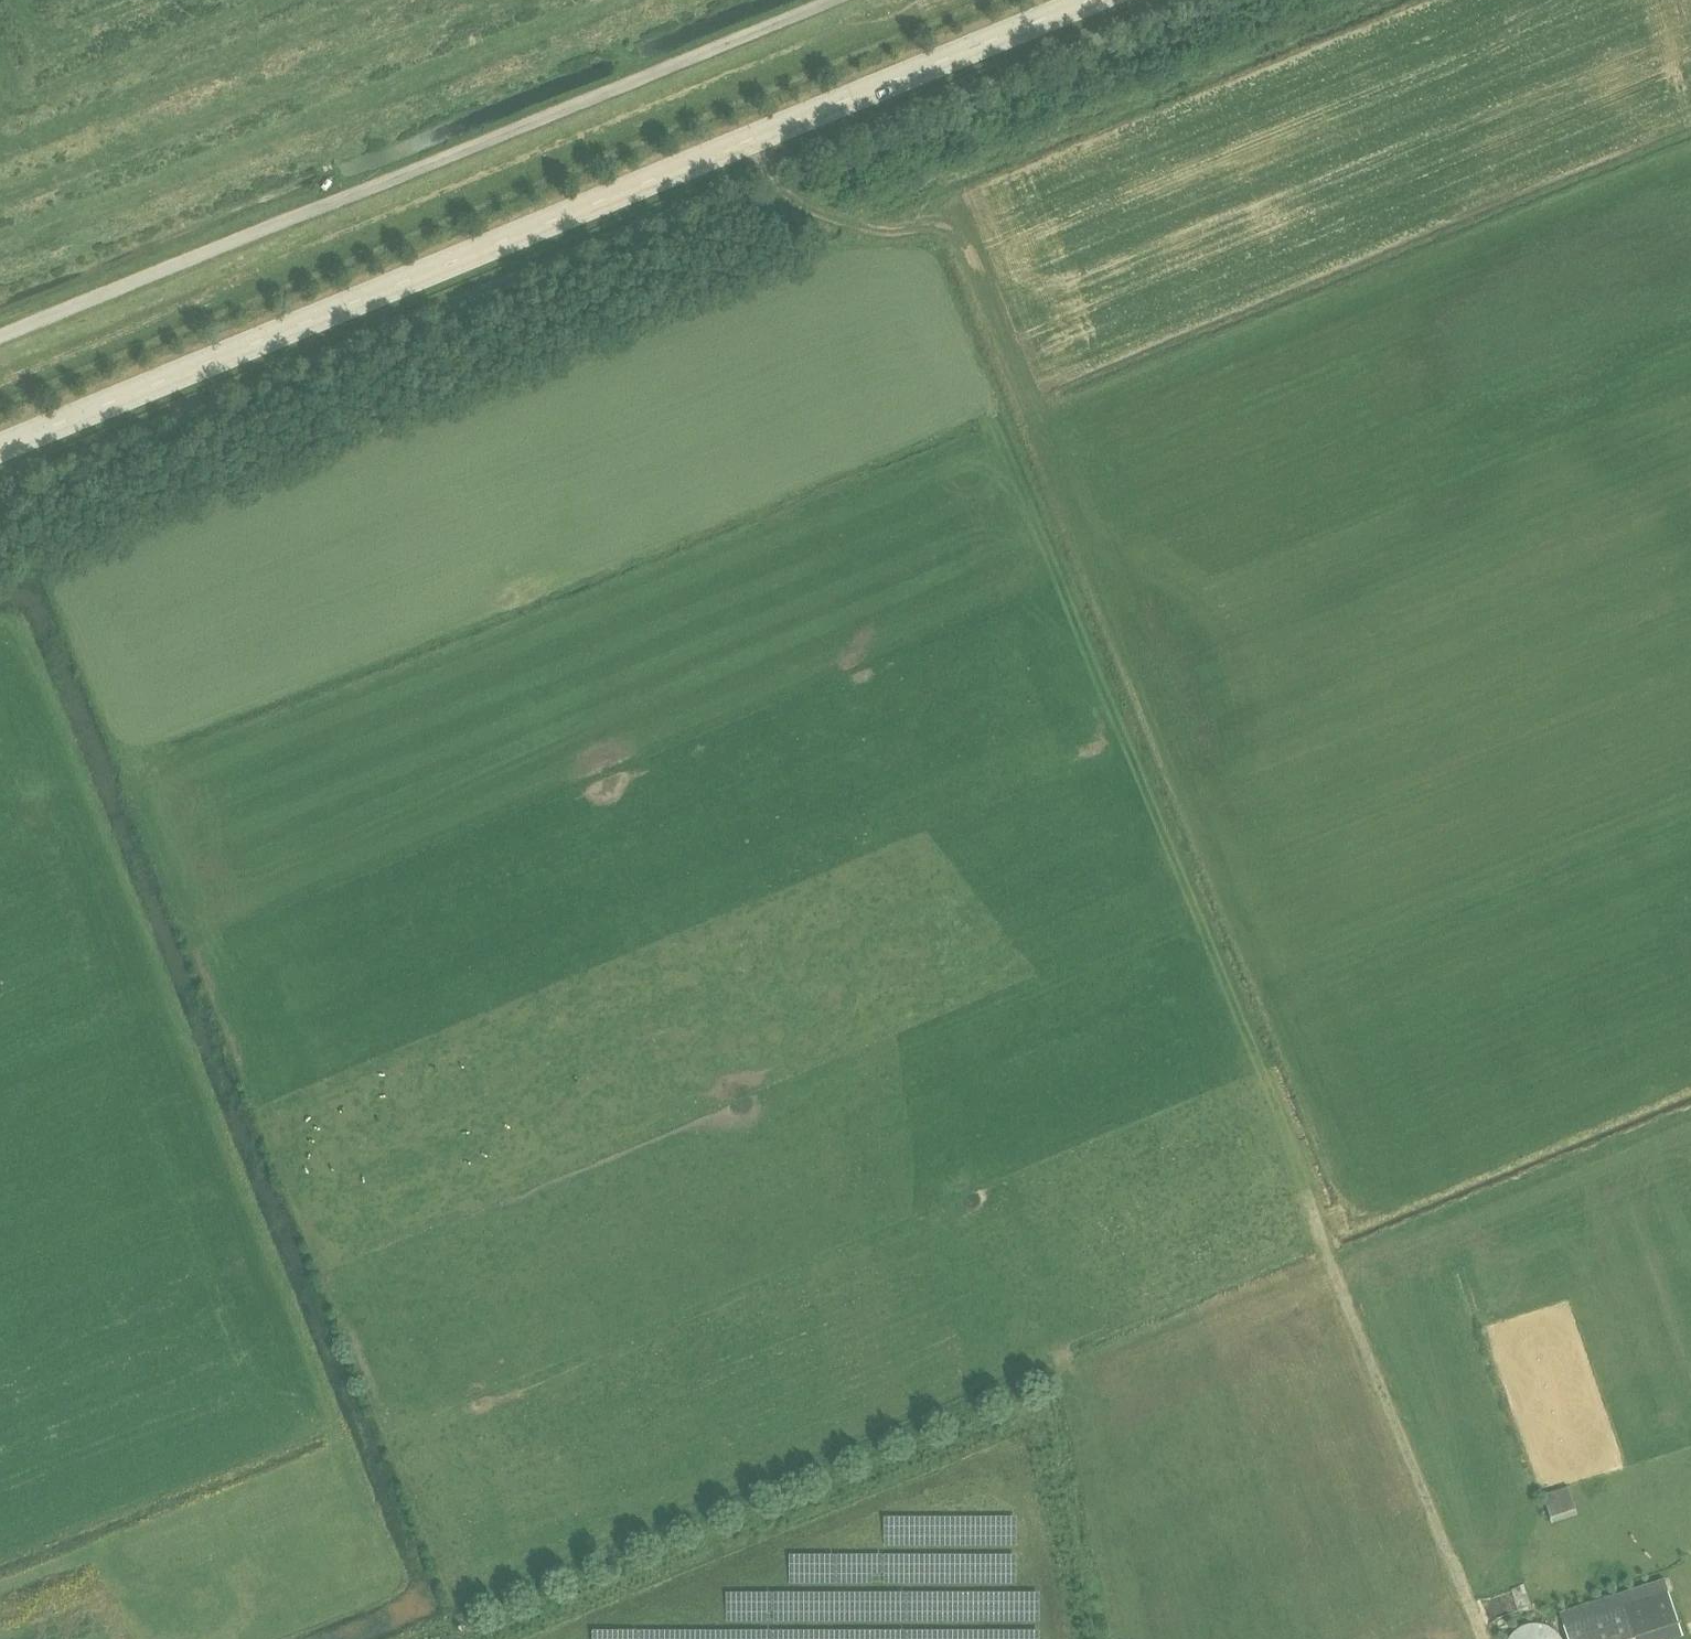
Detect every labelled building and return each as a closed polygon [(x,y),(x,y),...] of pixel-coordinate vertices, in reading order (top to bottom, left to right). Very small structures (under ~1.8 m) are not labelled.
[(1577,1515),(1569,1488),(1545,1495),(1553,1522),(1577,1515)] [(1505,1583),(1485,1591),(1491,1607),(1512,1599),(1505,1583)] [(1568,1638),(1669,1638),(1682,1634),(1669,1592),(1564,1626),(1568,1638)] [(1560,1635),(1555,1629),(1549,1625),(1542,1623),(1534,1622),(1527,1623),(1520,1626),(1514,1630),(1509,1636),(1507,1638),(1562,1638),(1560,1635)]
